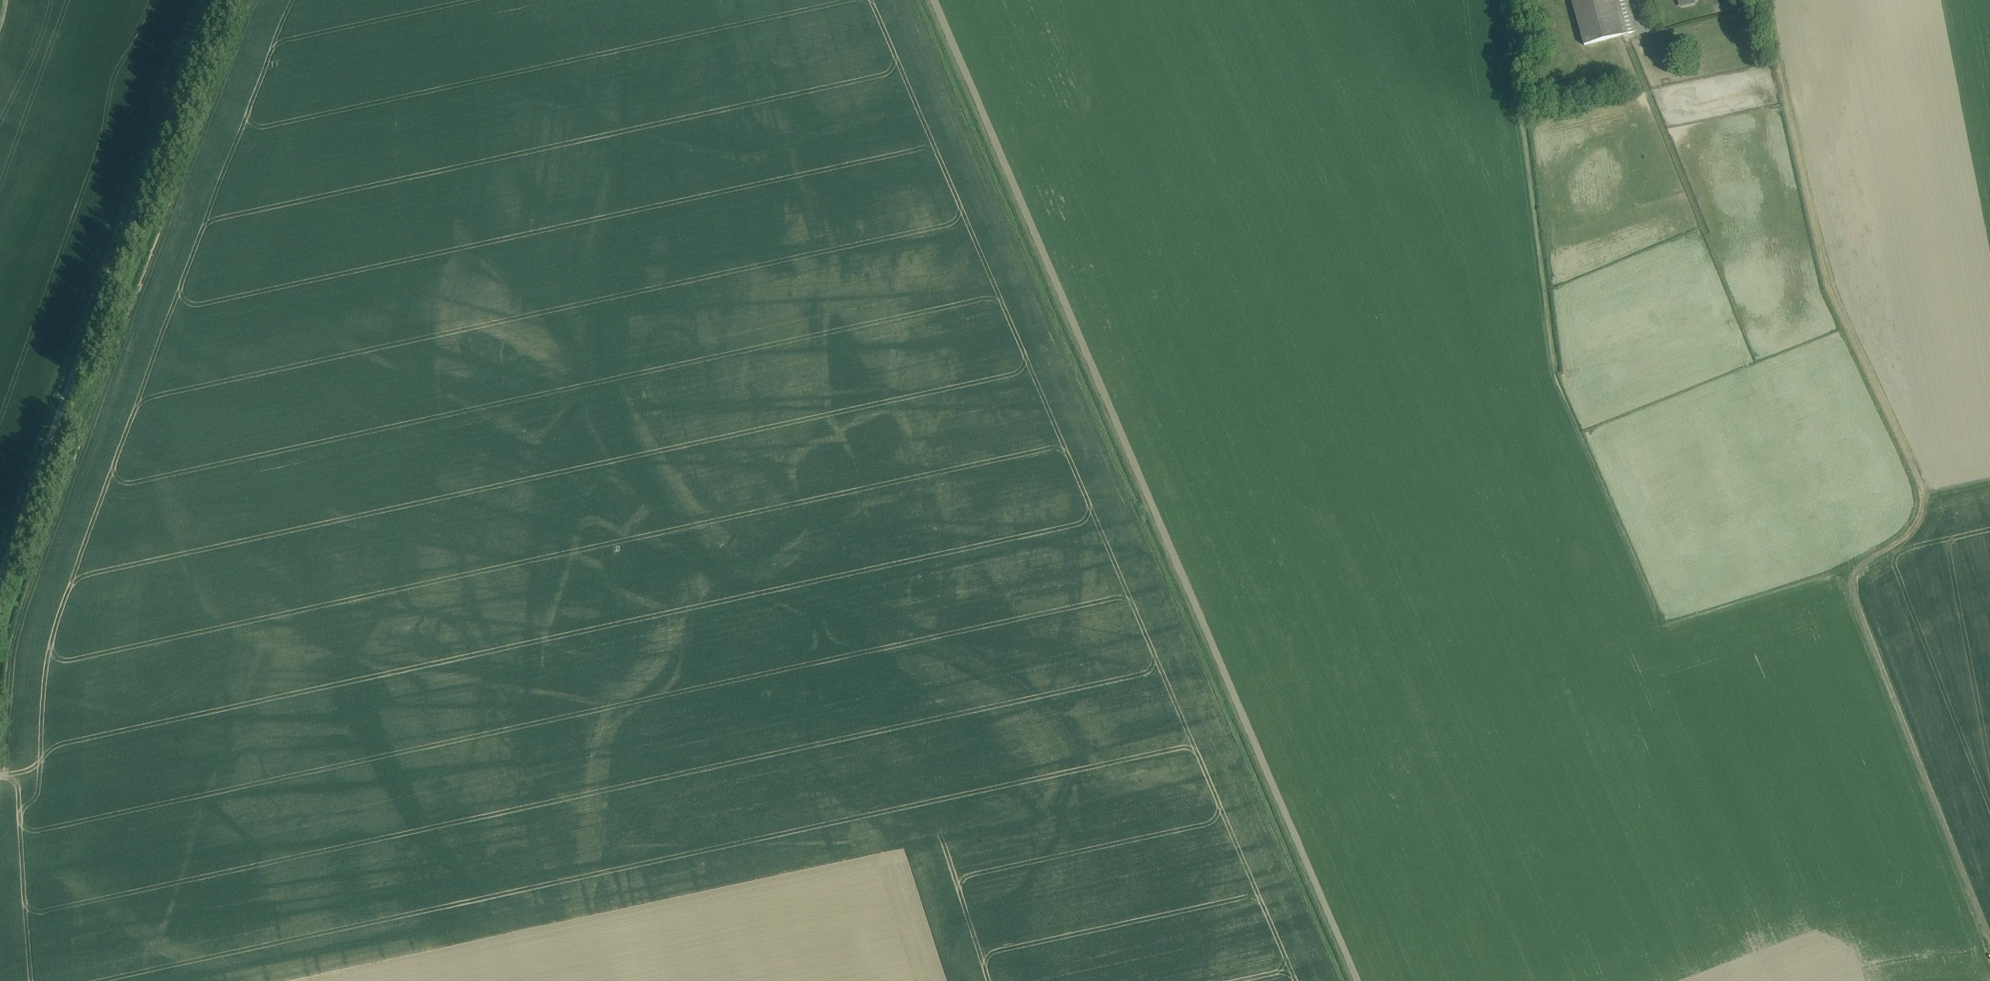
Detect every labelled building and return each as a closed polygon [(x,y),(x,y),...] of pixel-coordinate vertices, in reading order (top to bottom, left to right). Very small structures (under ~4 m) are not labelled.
[(1584,46),(1636,31),(1627,0),(1572,0),(1584,46)]
